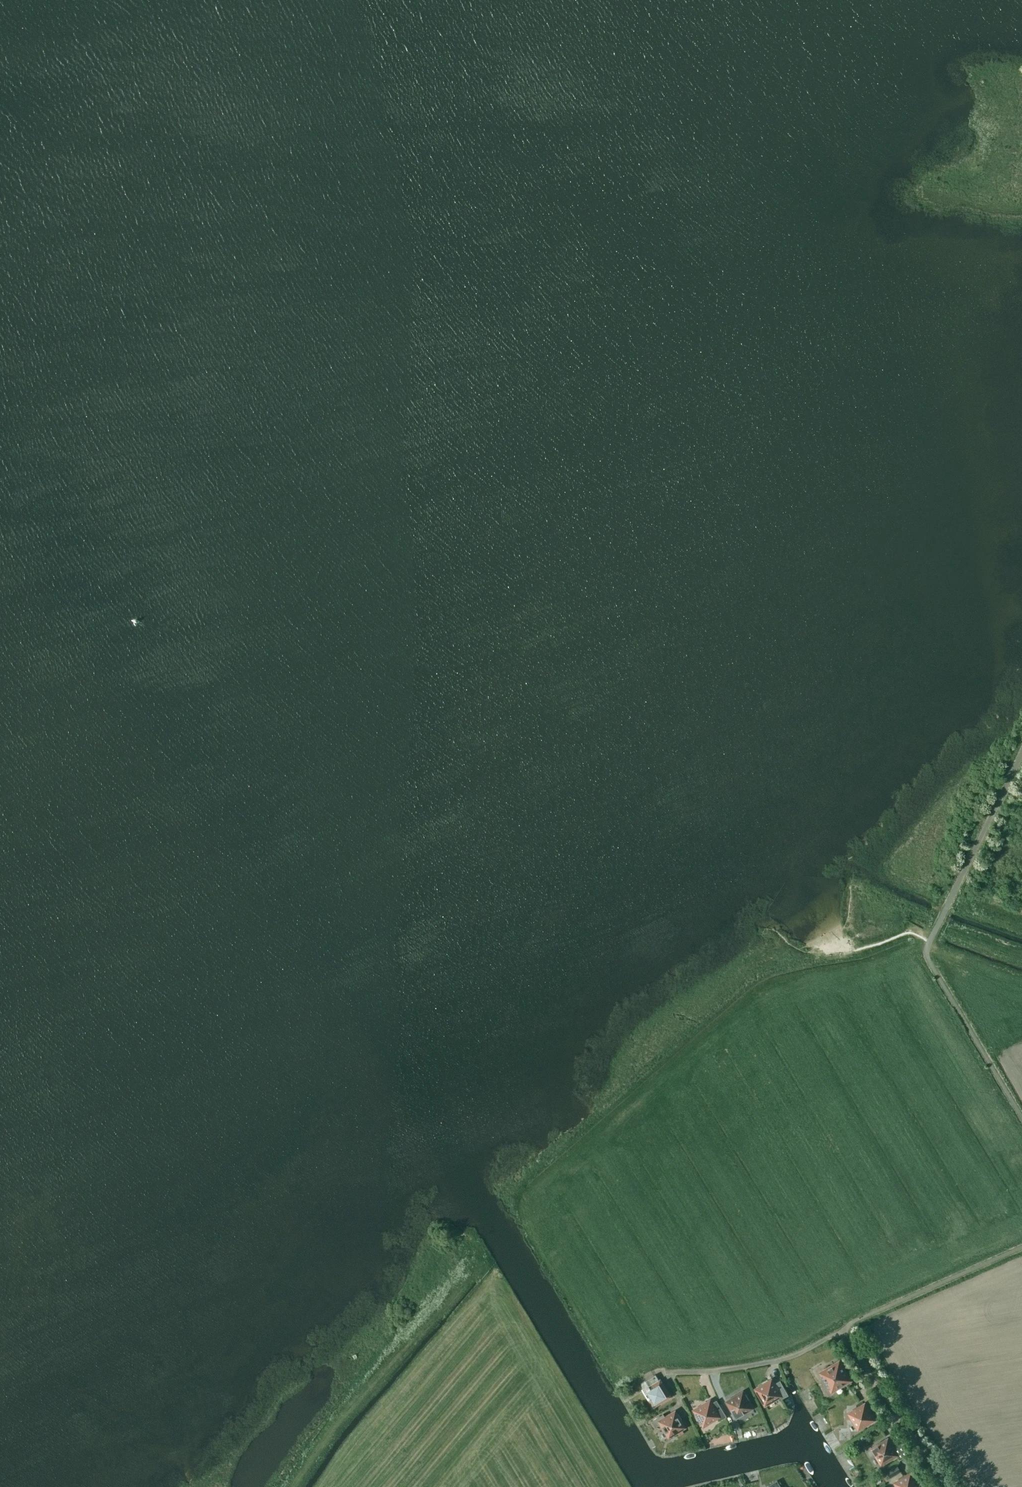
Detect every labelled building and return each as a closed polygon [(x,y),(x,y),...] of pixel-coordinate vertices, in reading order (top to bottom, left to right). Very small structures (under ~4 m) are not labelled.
[(831,1390),(850,1379),(839,1361),(820,1372),(831,1390)] [(659,1379),(655,1374),(641,1382),(642,1389),(653,1407),(671,1396),(660,1379),(659,1379)] [(779,1401),(776,1397),(780,1395),(781,1398),(788,1394),(780,1380),(774,1383),(771,1379),(756,1388),(767,1408),(779,1401)] [(736,1416),(751,1407),(742,1392),(727,1401),(736,1416)] [(716,1399),(711,1402),(710,1400),(694,1409),(703,1425),(716,1417),(718,1420),(726,1416),(716,1399)] [(853,1423),(855,1422),(858,1428),(865,1424),(865,1425),(871,1422),(870,1421),(874,1419),(864,1403),(858,1407),(857,1406),(847,1412),(853,1423)] [(675,1411),(665,1417),(663,1413),(651,1420),(656,1429),(662,1425),(664,1428),(672,1424),(676,1431),(678,1435),(683,1432),(681,1428),(684,1426),(675,1411)] [(841,1442),(843,1440),(839,1437),(842,1433),(838,1430),(833,1436),(841,1442)] [(892,1449),(887,1441),(881,1444),(880,1443),(872,1448),(877,1456),(878,1455),(882,1461),(887,1458),(888,1459),(893,1456),(892,1455),(894,1454),(897,1458),(904,1453),(899,1445),(892,1449)] [(900,1471),(896,1464),(885,1470),(890,1477),(900,1471)] [(910,1473),(902,1478),(906,1485),(903,1486),(919,1486),(910,1473)]
